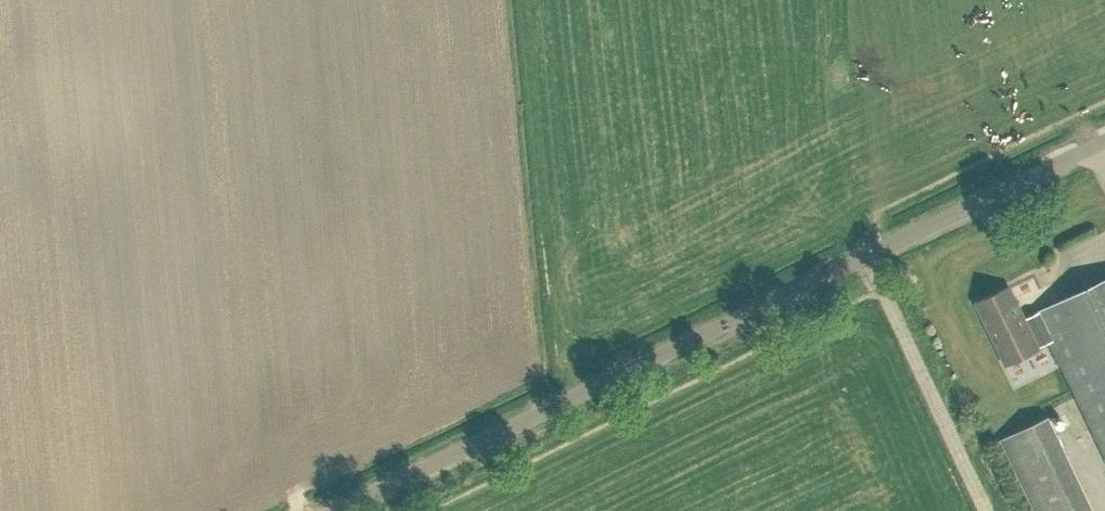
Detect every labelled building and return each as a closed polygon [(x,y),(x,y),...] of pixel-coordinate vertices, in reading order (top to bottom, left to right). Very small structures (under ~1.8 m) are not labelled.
[(1022,320),(1007,289),(975,304),(1004,365),(1049,344),(1104,463),(1104,280),(1022,320)] [(1035,510),(1093,510),(1048,417),(1000,439),(1035,510)]
